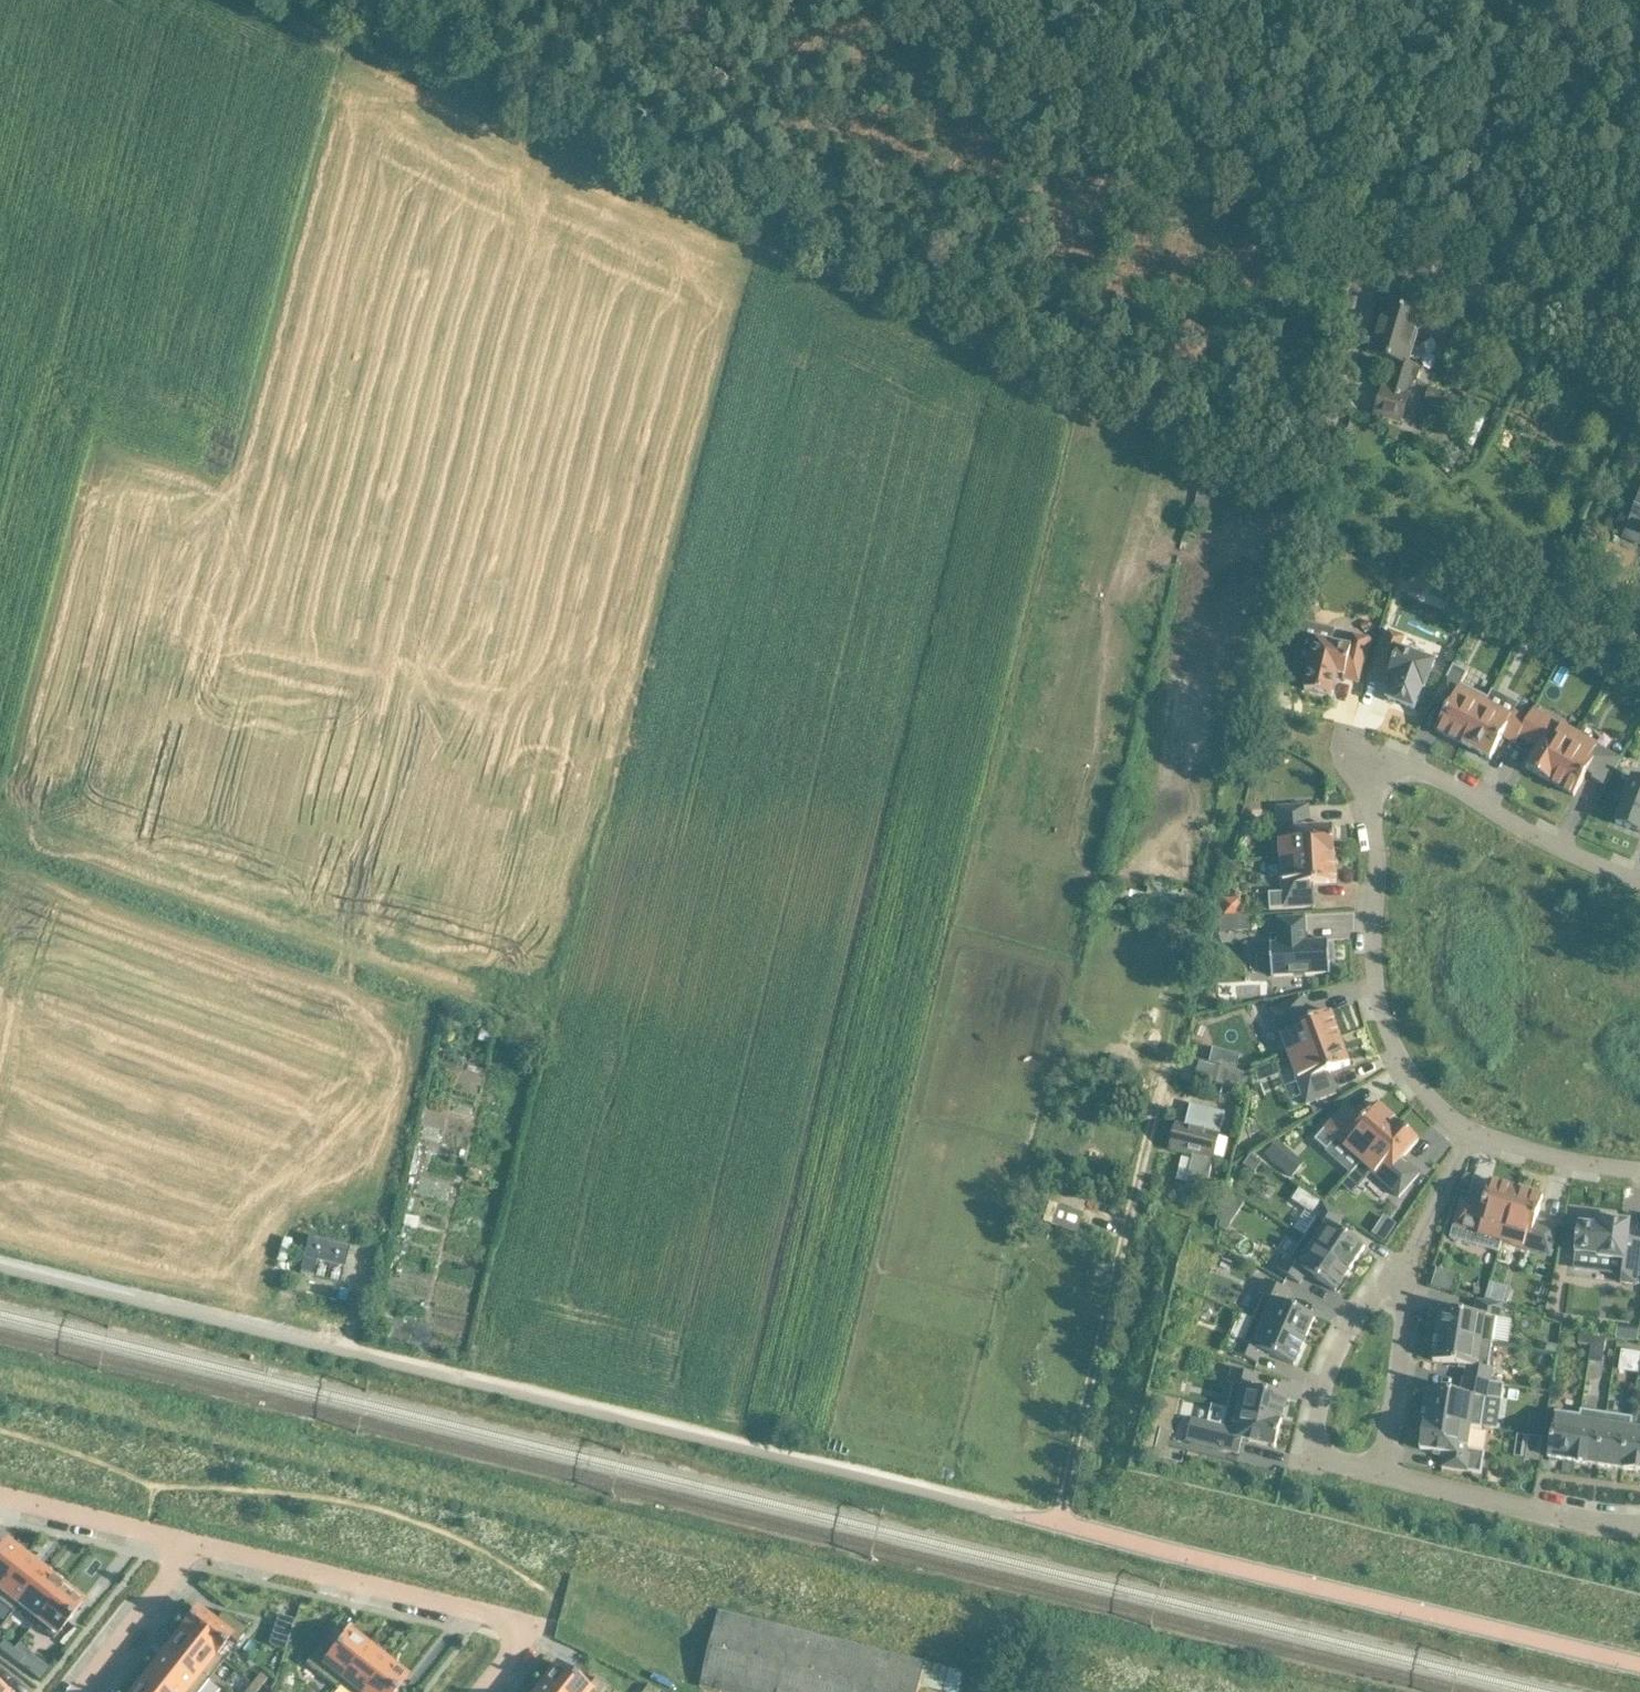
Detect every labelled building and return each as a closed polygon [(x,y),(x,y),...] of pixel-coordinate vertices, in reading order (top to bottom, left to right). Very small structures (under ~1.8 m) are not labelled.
[(1385,303),(1377,328),(1416,339),(1418,330),(1445,338),(1444,343),(1472,351),(1480,326),(1452,317),(1450,323),(1385,303)] [(1408,364),(1416,339),(1377,328),(1370,353),(1399,362),(1390,390),(1384,388),(1376,416),(1402,423),(1410,395),(1406,394),(1414,366),(1408,364)] [(1624,538),(1639,544),(1639,498),(1624,538)] [(1389,680),(1391,676),(1396,678),(1388,700),(1415,710),(1423,688),(1425,688),(1435,663),(1400,650),(1405,638),(1389,632),(1374,674),(1389,680)] [(1359,684),(1369,639),(1353,636),(1350,649),(1314,641),(1308,669),(1310,669),(1305,691),(1333,697),(1338,674),(1344,675),(1343,680),(1359,684)] [(1560,640),(1553,654),(1562,658),(1569,645),(1560,640)] [(1487,704),(1489,699),(1462,685),(1468,673),(1454,666),(1434,703),(1447,710),(1436,731),(1464,745),(1486,703),(1487,704)] [(1519,738),(1529,720),(1528,720),(1514,712),(1512,717),(1487,704),(1486,703),(1464,745),(1491,760),(1503,738),(1516,745),(1519,738)] [(1578,735),(1534,710),(1528,720),(1529,720),(1519,738),(1532,745),(1533,744),(1539,747),(1526,769),(1550,783),(1578,735)] [(1605,787),(1621,760),(1578,735),(1550,783),(1574,796),(1587,773),(1593,777),(1592,779),(1605,787)] [(1616,824),(1639,833),(1639,780),(1632,777),(1616,824)] [(1335,855),(1334,828),(1308,829),(1308,823),(1310,823),(1309,806),(1277,808),(1280,859),(1335,855)] [(1337,883),(1335,855),(1280,859),(1282,893),(1269,893),(1270,910),(1315,907),(1314,891),(1312,891),(1312,885),(1337,883)] [(1278,935),(1270,935),(1271,945),(1270,945),(1272,977),(1330,973),(1329,961),(1333,961),(1332,945),(1328,945),(1328,941),(1306,943),(1304,918),(1277,920),(1278,935)] [(1232,920),(1219,920),(1220,934),(1233,934),(1232,920)] [(1301,999),(1271,1010),(1289,1058),(1341,1039),(1331,1013),(1307,1022),(1305,1016),(1307,1015),(1301,999)] [(1341,1039),(1289,1058),(1307,1105),(1337,1094),(1331,1079),(1328,1080),(1326,1074),(1350,1065),(1341,1039)] [(1235,1068),(1238,1055),(1225,1051),(1222,1064),(1235,1068)] [(1253,1075),(1221,1066),(1217,1084),(1249,1092),(1253,1075)] [(1177,1124),(1171,1149),(1195,1155),(1187,1186),(1206,1191),(1207,1188),(1213,1165),(1220,1135),(1226,1113),(1191,1105),(1185,1126),(1177,1124)] [(1362,1164),(1398,1123),(1378,1105),(1361,1123),(1356,1119),(1358,1118),(1345,1107),(1315,1140),(1327,1151),(1336,1141),(1362,1164)] [(1402,1160),(1419,1141),(1398,1123),(1362,1164),(1400,1198),(1421,1174),(1408,1163),(1407,1165),(1402,1160)] [(1275,1145),(1265,1157),(1278,1169),(1288,1156),(1275,1145)] [(1251,1158),(1245,1167),(1256,1174),(1262,1165),(1251,1158)] [(1501,1243),(1517,1190),(1490,1182),(1483,1206),(1477,1205),(1478,1203),(1462,1198),(1450,1239),(1499,1253),(1502,1243),(1501,1243)] [(1300,1188),(1292,1200),(1315,1216),(1318,1218),(1304,1239),(1351,1270),(1366,1248),(1337,1230),(1345,1218),(1323,1204),(1300,1188)] [(1550,1257),(1559,1226),(1543,1222),(1543,1224),(1536,1222),(1543,1198),(1517,1190),(1501,1243),(1502,1243),(1550,1257)] [(1372,1234),(1384,1242),(1396,1224),(1384,1216),(1372,1234)] [(1229,1224),(1220,1218),(1217,1227),(1224,1231),(1229,1224)] [(1639,1260),(1639,1240),(1628,1239),(1630,1223),(1603,1220),(1602,1227),(1578,1225),(1575,1253),(1599,1256),(1599,1258),(1623,1261),(1621,1283),(1637,1285),(1639,1260)] [(309,1237),(300,1273),(313,1276),(316,1262),(345,1268),(350,1247),(309,1237)] [(1351,1270),(1304,1239),(1290,1260),(1286,1258),(1278,1270),(1300,1284),(1308,1273),(1336,1292),(1351,1270)] [(1316,1317),(1285,1304),(1290,1291),(1266,1281),(1260,1294),(1264,1296),(1254,1319),(1305,1342),(1316,1317)] [(1493,1344),(1497,1319),(1501,1319),(1503,1305),(1477,1301),(1475,1314),(1441,1309),(1437,1335),(1493,1344)] [(1295,1366),(1305,1342),(1254,1319),(1244,1342),(1239,1340),(1233,1353),(1258,1364),(1263,1352),(1295,1366)] [(1489,1369),(1493,1344),(1437,1335),(1433,1361),(1467,1367),(1465,1379),(1491,1383),(1493,1370),(1489,1369)] [(1592,1346),(1593,1337),(1580,1335),(1579,1344),(1592,1346)] [(1604,1353),(1606,1339),(1593,1337),(1592,1346),(1591,1351),(1604,1353)] [(1627,1361),(1639,1363),(1639,1353),(1629,1352),(1627,1361)] [(1288,1397),(1255,1389),(1258,1376),(1233,1370),(1229,1384),(1233,1385),(1227,1410),(1282,1423),(1288,1397)] [(1482,1429),(1487,1399),(1502,1401),(1505,1385),(1491,1383),(1465,1379),(1464,1378),(1462,1393),(1429,1388),(1424,1419),(1472,1426),(1471,1427),(1482,1429)] [(1276,1449),(1282,1423),(1227,1410),(1223,1428),(1192,1420),(1187,1442),(1239,1455),(1243,1441),(1276,1449)] [(1599,1466),(1607,1414),(1581,1410),(1580,1415),(1581,1415),(1574,1462),(1599,1466)] [(1574,1462),(1581,1415),(1580,1415),(1555,1411),(1548,1458),(1574,1462)] [(1624,1470),(1630,1428),(1631,1428),(1633,1418),(1607,1414),(1599,1466),(1624,1470)] [(1482,1474),(1485,1452),(1468,1449),(1471,1427),(1472,1426),(1424,1419),(1420,1450),(1444,1453),(1442,1468),(1482,1474)] [(1631,1428),(1630,1428),(1624,1470),(1639,1472),(1639,1430),(1631,1428)] [(1530,1437),(1529,1444),(1542,1446),(1543,1439),(1530,1437)] [(26,1558),(6,1542),(0,1550),(0,1590),(26,1558)] [(0,1590),(0,1603),(13,1614),(17,1609),(45,1573),(26,1558),(0,1590)] [(45,1573),(17,1609),(35,1624),(64,1588),(45,1573)] [(64,1588),(35,1624),(54,1639),(83,1603),(64,1588)] [(215,1623),(197,1609),(180,1630),(182,1630),(216,1656),(217,1655),(230,1638),(237,1644),(247,1631),(223,1612),(215,1623)] [(719,1611),(700,1687),(721,1691),(919,1691),(926,1662),(719,1611)] [(182,1630),(168,1648),(208,1680),(224,1660),(217,1655),(216,1656),(182,1630)] [(339,1684),(368,1647),(348,1631),(335,1648),(325,1640),(305,1664),(337,1689),(340,1684),(339,1684)] [(272,1646),(285,1650),(289,1637),(276,1633),(272,1646)] [(0,1646),(0,1653),(7,1658),(12,1651),(2,1643),(0,1646)] [(387,1662),(368,1647),(339,1684),(340,1684),(350,1691),(363,1691),(387,1662)] [(168,1648),(153,1667),(185,1691),(199,1691),(208,1680),(168,1648)] [(12,1651),(7,1658),(17,1667),(23,1660),(12,1651)] [(407,1677),(387,1662),(363,1691),(395,1691),(407,1677)] [(541,1685),(551,1691),(601,1691),(607,1684),(587,1669),(578,1681),(557,1665),(541,1685)] [(153,1667),(138,1686),(146,1691),(185,1691),(153,1667)] [(260,1674),(252,1684),(259,1690),(267,1679),(260,1674)]
